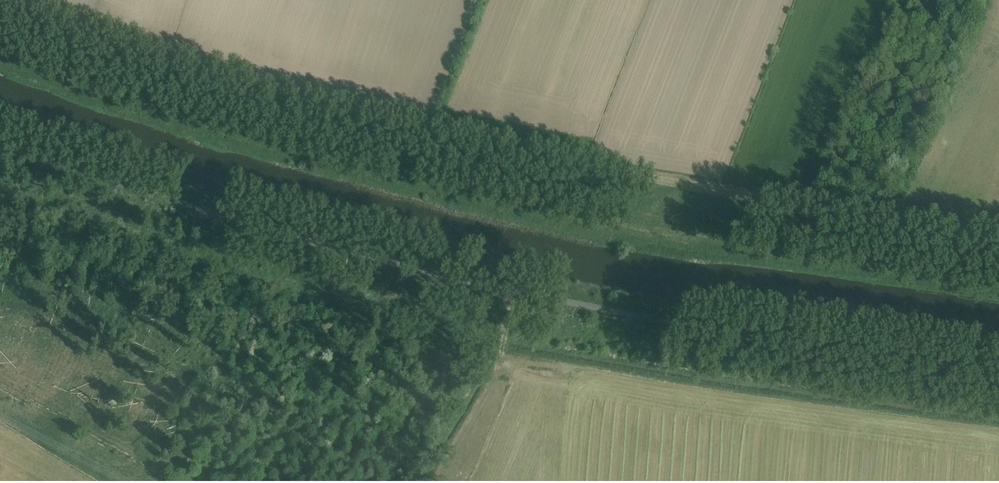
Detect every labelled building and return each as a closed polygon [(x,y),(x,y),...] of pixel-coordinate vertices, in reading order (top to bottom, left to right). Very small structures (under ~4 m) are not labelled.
[(940,7),(932,8),(935,24),(942,23),(940,7)]
